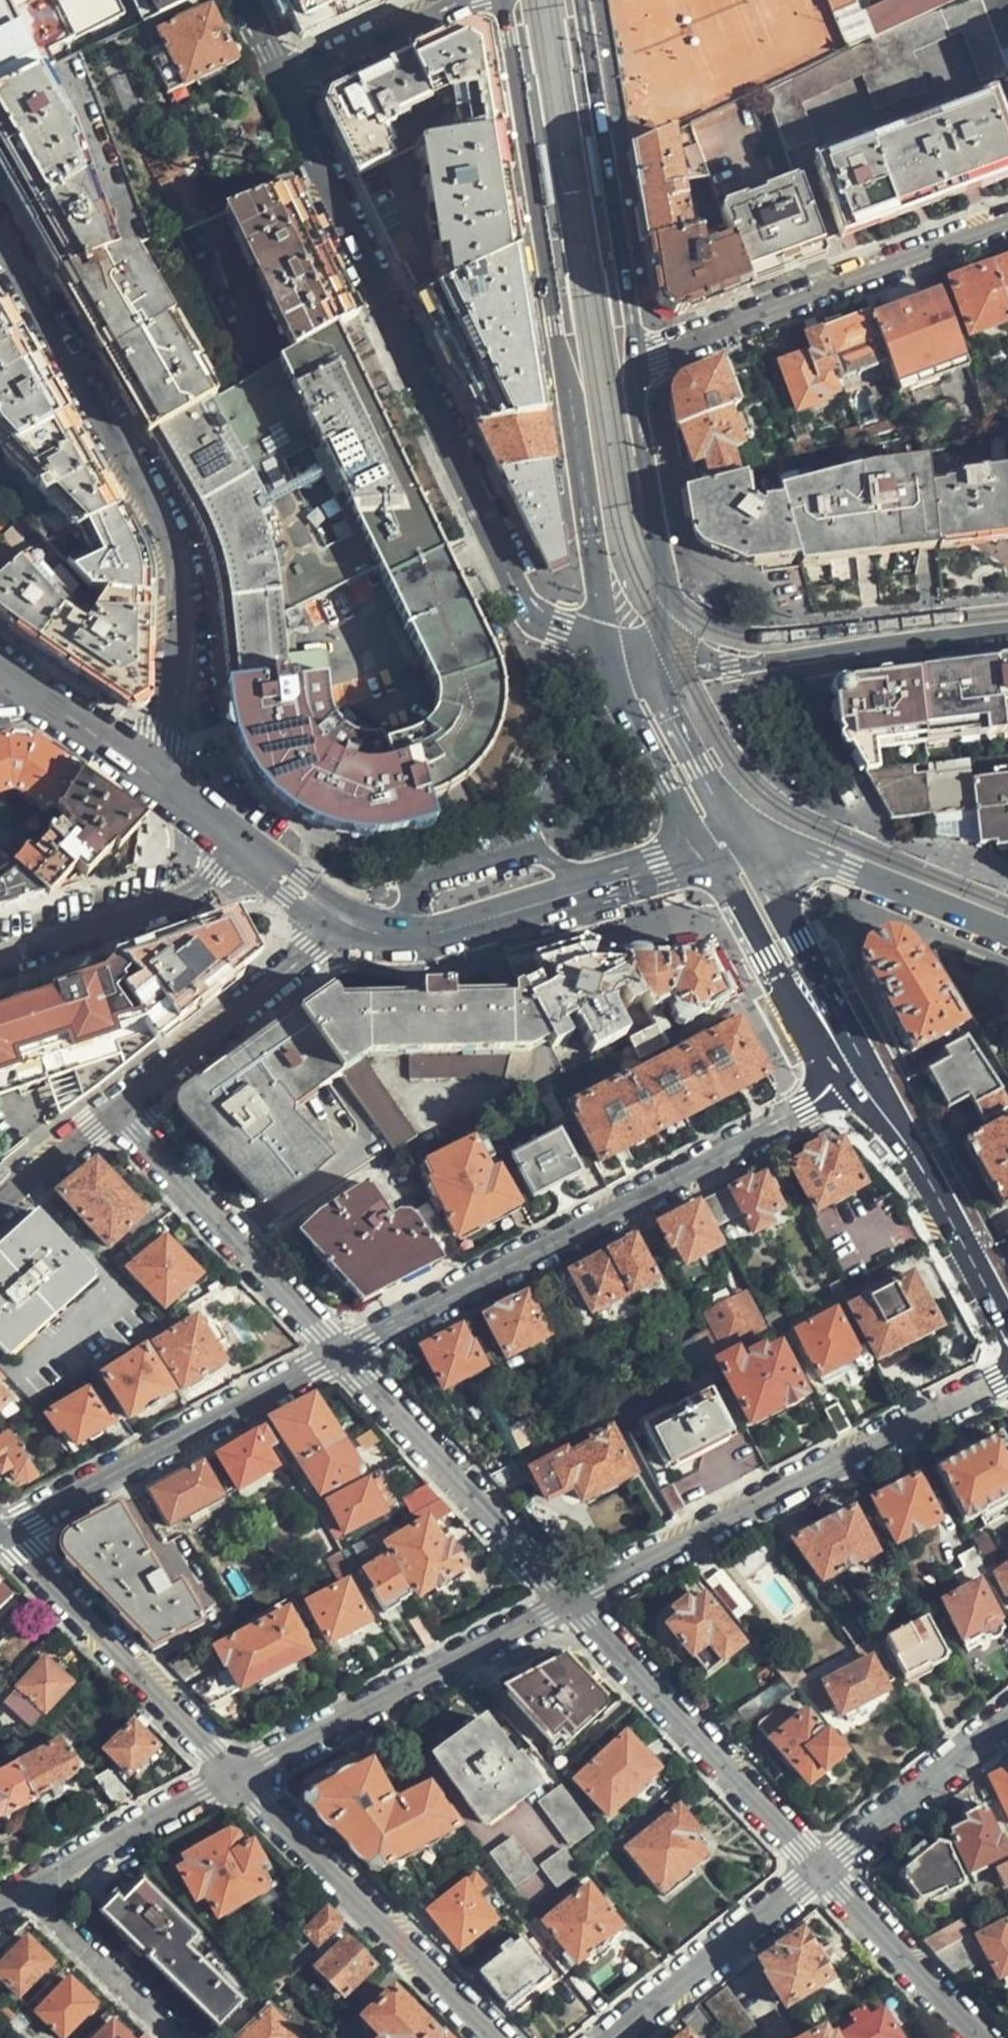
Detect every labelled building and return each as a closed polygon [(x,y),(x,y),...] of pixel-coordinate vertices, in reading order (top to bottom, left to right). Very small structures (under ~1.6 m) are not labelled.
[(23,61),(55,50),(38,0),(3,0),(23,61)] [(100,0),(62,0),(76,28),(107,14),(100,0)] [(144,25),(161,17),(152,0),(132,0),(144,25)] [(161,17),(199,0),(152,0),(161,17)] [(294,32),(303,34),(346,14),(376,1),(377,3),(384,0),(278,0),(294,32)] [(764,90),(785,151),(811,141),(800,103),(860,79),(873,112),(921,95),(909,60),(960,41),(976,80),(1003,70),(998,59),(976,0),(970,0),(873,38),(831,58),(764,90)] [(851,0),(827,0),(846,47),(868,36),(851,0)] [(861,12),(873,38),(970,0),(887,0),(861,12)] [(998,59),(1007,55),(1007,13),(1003,0),(976,0),(998,59)] [(8,24),(1,7),(0,8),(0,59),(18,53),(8,24)] [(222,34),(210,9),(159,33),(167,52),(151,59),(170,95),(236,65),(222,34)] [(444,133),(498,129),(492,96),(484,41),(462,31),(408,57),(444,133)] [(417,146),(444,133),(408,57),(337,90),(328,115),(339,138),(357,175),(417,146)] [(35,73),(0,89),(0,155),(10,174),(7,177),(32,221),(60,271),(77,264),(103,256),(110,252),(91,196),(80,181),(84,178),(75,162),(77,159),(68,143),(70,142),(61,128),(65,125),(35,73)] [(1007,168),(1007,142),(991,98),(861,146),(812,163),(837,233),(1007,168)] [(689,126),(632,153),(639,197),(646,245),(686,234),(675,185),(708,179),(689,126)] [(440,287),(517,253),(507,194),(498,129),(444,133),(417,146),(440,287)] [(837,233),(839,238),(1007,175),(1007,168),(837,233)] [(225,211),(292,352),(335,329),(358,316),(295,183),(225,211)] [(724,225),(745,282),(821,254),(797,185),(720,214),(724,225)] [(677,316),(748,291),(745,282),(724,225),(686,234),(646,245),(652,282),(655,303),(677,316)] [(211,397),(128,247),(110,252),(103,256),(77,264),(60,271),(77,303),(130,402),(147,433),(211,397)] [(477,427),(542,414),(526,314),(517,253),(440,287),(415,298),(477,427)] [(1007,318),(1007,262),(989,270),(1007,318)] [(1007,319),(1007,318),(989,270),(970,276),(951,283),(970,333),(1007,319)] [(904,305),(867,320),(884,364),(893,385),(962,358),(937,292),(904,305)] [(22,517),(43,539),(48,544),(76,530),(115,511),(87,460),(63,417),(33,361),(2,304),(0,305),(0,493),(22,517)] [(821,330),(837,370),(842,380),(884,364),(867,320),(865,314),(844,322),(821,330)] [(815,321),(806,325),(810,334),(813,333),(820,331),(815,321)] [(281,619),(322,599),(367,580),(441,548),(390,444),(335,329),(292,352),(225,390),(211,397),(147,433),(202,533),(210,552),(214,578),(227,686),(287,682),(285,663),(281,619)] [(806,357),(822,397),(835,392),(827,373),(837,370),(821,330),(820,331),(813,333),(810,334),(806,336),(813,355),(806,357)] [(823,402),(822,397),(806,357),(805,354),(792,359),(779,364),(798,412),(823,402)] [(897,394),(966,367),(962,358),(893,385),(897,394)] [(729,409),(734,406),(719,364),(684,377),(671,399),(674,415),(676,429),(680,428),(729,409)] [(734,423),(729,409),(680,428),(690,459),(699,487),(727,480),(725,453),(743,447),(739,434),(744,432),(739,422),(734,423)] [(498,471),(549,464),(543,425),(542,414),(477,427),(498,471)] [(865,440),(793,459),(772,464),(785,513),(797,556),(867,548),(936,539),(929,478),(926,453),(921,453),(911,428),(865,440)] [(565,563),(549,464),(498,471),(503,483),(547,572),(565,563)] [(785,513),(772,464),(765,466),(765,470),(756,473),(727,480),(699,487),(686,490),(692,529),(694,534),(698,538),(702,543),(707,547),(710,548),(739,560),(745,563),(772,559),(797,556),(785,513)] [(936,539),(965,536),(981,534),(1007,531),(1007,469),(929,478),(936,539)] [(76,530),(48,544),(88,589),(153,584),(151,573),(149,560),(119,509),(115,511),(76,530)] [(43,539),(0,577),(0,616),(31,640),(122,701),(146,690),(156,622),(153,584),(88,589),(48,544),(43,539)] [(16,558),(1,541),(0,542),(0,572),(16,558)] [(383,586),(403,627),(466,600),(452,573),(441,548),(367,580),(372,590),(383,586)] [(425,798),(463,781),(476,772),(489,756),(496,742),(501,728),(504,713),(505,697),(504,687),(500,669),(466,600),(403,627),(434,691),(437,703),(436,710),(429,722),(410,731),(391,737),(389,731),(380,734),(389,759),(399,757),(407,776),(418,773),(425,798)] [(1007,659),(992,660),(991,663),(916,670),(924,732),(981,726),(982,733),(1007,731),(1007,661),(1007,659)] [(328,680),(327,666),(324,660),(285,663),(287,682),(328,680)] [(881,675),(847,680),(841,684),(841,682),(838,681),(833,681),(830,684),(830,690),(834,694),(832,696),(838,724),(851,748),(883,745),(924,738),(924,732),(916,670),(881,675)] [(389,759),(380,734),(374,736),(359,736),(348,733),(341,729),(334,718),(328,680),(287,682),(227,686),(231,719),(238,746),(252,771),(263,786),(272,796),(285,807),(299,816),(311,822),(326,828),(346,834),(372,836),(389,836),(410,829),(434,823),(425,798),(418,773),(407,776),(399,757),(389,759)] [(10,790),(13,790),(18,791),(36,803),(38,807),(39,811),(60,805),(78,772),(50,753),(33,741),(8,737),(0,740),(0,794),(10,790)] [(924,738),(883,745),(884,754),(925,748),(924,738)] [(884,754),(883,745),(851,748),(864,770),(885,767),(884,754)] [(933,812),(975,807),(971,777),(968,755),(927,761),(928,771),(933,812)] [(897,765),(885,767),(864,770),(891,818),(913,815),(933,812),(928,771),(898,775),(897,765)] [(34,885),(43,892),(69,862),(88,877),(100,861),(111,847),(115,848),(134,821),(138,819),(138,813),(78,772),(60,805),(67,821),(59,829),(54,825),(51,828),(48,826),(43,831),(47,835),(29,853),(22,848),(9,864),(10,865),(34,885)] [(971,777),(975,807),(979,846),(997,845),(996,839),(1007,839),(1007,773),(971,777)] [(0,857),(0,873),(10,865),(9,864),(0,857)] [(10,865),(0,873),(0,909),(2,909),(44,894),(43,892),(34,885),(10,865)] [(145,1023),(155,1039),(234,975),(239,969),(242,964),(245,952),(243,937),(238,931),(233,928),(224,923),(220,923),(211,922),(190,929),(141,948),(112,958),(117,963),(139,981),(123,991),(139,1014),(145,1023)] [(885,935),(867,946),(865,960),(914,1050),(961,1024),(927,962),(906,940),(885,935)] [(536,978),(520,985),(548,1039),(553,1047),(568,1038),(561,1023),(571,1018),(574,1014),(577,1005),(580,1008),(574,1022),(578,1025),(593,1053),(624,1035),(610,1007),(610,1003),(600,1001),(600,997),(607,999),(619,993),(627,1007),(641,1001),(618,956),(606,952),(595,949),(579,943),(532,958),(537,969),(550,972),(553,976),(552,982),(565,982),(565,985),(552,985),(549,990),(543,992),(536,978)] [(987,960),(969,954),(966,964),(984,970),(987,960)] [(639,959),(618,956),(641,1001),(654,1025),(630,1038),(641,1060),(666,1047),(660,1035),(702,1014),(726,1002),(704,957),(692,957),(677,958),(655,960),(639,959)] [(938,956),(927,962),(961,1024),(972,1017),(938,956)] [(117,963),(104,975),(69,987),(0,1011),(0,1068),(12,1063),(10,1059),(56,1043),(57,1047),(69,1043),(58,1027),(72,1019),(69,1014),(85,1006),(101,1027),(139,1014),(123,991),(139,981),(117,963)] [(330,989),(295,1013),(333,1067),(350,1095),(392,1153),(413,1137),(368,1067),(367,1051),(409,1050),(410,1078),(515,1075),(528,1068),(533,1048),(542,1042),(548,1039),(520,985),(514,989),(516,993),(488,994),(453,995),(452,987),(437,987),(419,987),(419,995),(335,998),(330,989)] [(97,1029),(101,1027),(85,1006),(69,1014),(72,1019),(58,1027),(69,1043),(99,1033),(97,1029)] [(278,1108),(333,1067),(295,1013),(189,1095),(186,1119),(265,1203),(307,1173),(322,1156),(278,1108)] [(114,1033),(145,1023),(139,1014),(101,1027),(110,1039),(115,1037),(114,1033)] [(123,1056),(142,1050),(155,1039),(145,1023),(114,1033),(115,1037),(110,1039),(123,1056)] [(749,1086),(765,1077),(739,1024),(682,1052),(709,1106),(749,1086)] [(110,1039),(101,1027),(97,1029),(99,1033),(69,1043),(72,1048),(74,1051),(110,1039)] [(967,1038),(945,1052),(949,1059),(929,1071),(949,1107),(970,1097),(984,1121),(1007,1108),(1007,1103),(967,1038)] [(83,1065),(53,1080),(75,1073),(99,1064),(123,1056),(110,1039),(74,1051),(83,1065)] [(15,1073),(13,1068),(72,1048),(69,1043),(57,1047),(56,1043),(10,1059),(12,1063),(0,1068),(0,1078),(15,1073)] [(53,1080),(83,1065),(74,1051),(72,1048),(13,1068),(15,1073),(0,1078),(0,1099),(53,1080)] [(123,1056),(127,1062),(142,1050),(123,1056)] [(683,1120),(709,1106),(682,1052),(628,1080),(656,1133),(683,1120)] [(99,1064),(103,1080),(127,1062),(123,1056),(99,1064)] [(75,1073),(81,1099),(103,1080),(99,1064),(75,1073)] [(620,1152),(656,1133),(628,1080),(627,1077),(571,1106),(583,1129),(600,1162),(620,1152)] [(563,1115),(552,1094),(538,1101),(550,1122),(563,1115)] [(966,1143),(1003,1210),(1007,1207),(1007,1120),(966,1143)] [(556,1185),(579,1173),(558,1132),(519,1153),(512,1156),(534,1197),(556,1185)] [(516,1204),(499,1168),(491,1173),(485,1162),(493,1157),(482,1135),(462,1145),(422,1165),(430,1181),(426,1191),(431,1198),(442,1199),(444,1204),(441,1211),(454,1237),(484,1221),(516,1204)] [(850,1163),(840,1145),(826,1152),(822,1146),(818,1146),(805,1154),(807,1159),(792,1167),(816,1213),(863,1187),(850,1163)] [(93,1164),(56,1193),(106,1246),(127,1229),(137,1240),(155,1225),(146,1214),(143,1217),(119,1191),(93,1164)] [(780,1209),(774,1196),(780,1193),(775,1182),(769,1185),(764,1176),(748,1184),(747,1183),(732,1191),(753,1232),(770,1223),(766,1216),(780,1209)] [(395,1281),(436,1259),(403,1213),(396,1212),(388,1217),(362,1184),(318,1217),(298,1237),(357,1302),(395,1281)] [(719,1195),(704,1202),(717,1227),(732,1219),(719,1195)] [(720,1246),(698,1205),(683,1213),(659,1225),(672,1249),(675,1247),(685,1265),(720,1246)] [(91,1273),(41,1216),(11,1243),(0,1253),(0,1356),(13,1345),(91,1273)] [(155,1225),(137,1240),(126,1249),(138,1261),(164,1234),(155,1225)] [(656,1279),(635,1239),(609,1252),(569,1273),(590,1313),(609,1303),(656,1279)] [(183,1260),(166,1243),(158,1250),(131,1277),(165,1312),(199,1278),(183,1260)] [(938,1328),(911,1278),(904,1281),(900,1283),(895,1275),(863,1292),(867,1301),(849,1310),(866,1343),(877,1361),(938,1328)] [(845,1289),(840,1279),(830,1285),(836,1298),(847,1292),(845,1289)] [(232,1304),(222,1288),(195,1306),(205,1321),(232,1304)] [(765,1331),(746,1295),(730,1304),(707,1315),(725,1351),(765,1331)] [(546,1337),(526,1298),(511,1306),(511,1304),(496,1312),(496,1313),(485,1319),(505,1358),(546,1337)] [(864,1373),(873,1368),(861,1344),(853,1348),(835,1312),(796,1332),(824,1386),(844,1376),(840,1368),(853,1362),(857,1370),(861,1368),(864,1373)] [(223,1361),(194,1318),(182,1326),(153,1344),(181,1388),(203,1374),(223,1361)] [(482,1368),(472,1349),(470,1350),(460,1330),(423,1349),(444,1389),(482,1368)] [(721,1355),(708,1333),(694,1341),(706,1363),(721,1355)] [(805,1396),(780,1348),(766,1355),(764,1351),(751,1358),(754,1362),(743,1368),(736,1354),(718,1364),(735,1395),(750,1424),(805,1396)] [(171,1393),(157,1372),(149,1359),(145,1353),(143,1351),(102,1377),(129,1419),(152,1405),(171,1393)] [(713,1387),(721,1383),(710,1362),(706,1364),(702,1366),(713,1387)] [(98,1432),(121,1419),(102,1395),(95,1400),(85,1387),(43,1413),(55,1427),(58,1425),(76,1445),(98,1432)] [(733,1434),(710,1391),(683,1405),(646,1425),(669,1468),(733,1434)] [(313,1398),(269,1421),(287,1448),(295,1463),(340,1441),(324,1415),(313,1398)] [(835,1437),(849,1429),(838,1408),(824,1414),(835,1437)] [(611,1435),(627,1426),(619,1410),(602,1418),(608,1429),(611,1435)] [(275,1449),(263,1429),(236,1445),(214,1458),(225,1476),(235,1493),(236,1495),(274,1472),(266,1455),(275,1449)] [(611,1435),(608,1429),(602,1432),(604,1436),(591,1443),(592,1445),(565,1459),(561,1450),(528,1467),(546,1501),(568,1490),(575,1504),(631,1475),(611,1435)] [(2,1475),(8,1470),(14,1477),(29,1483),(38,1478),(13,1436),(0,1444),(0,1472),(2,1475)] [(997,1439),(936,1470),(964,1522),(980,1514),(979,1511),(1002,1499),(1007,1499),(1007,1459),(997,1439)] [(340,1441),(295,1463),(315,1496),(357,1475),(358,1472),(358,1469),(350,1456),(340,1441)] [(205,1463),(202,1459),(185,1470),(150,1489),(173,1527),(179,1524),(189,1519),(195,1528),(216,1517),(211,1508),(230,1496),(235,1493),(225,1476),(214,1458),(205,1463)] [(937,1520),(915,1478),(894,1490),(873,1501),(894,1543),(937,1520)] [(407,1517),(440,1499),(424,1483),(396,1499),(407,1517)] [(373,1502),(364,1484),(347,1492),(326,1505),(342,1536),(381,1515),(373,1502)] [(440,1499),(407,1517),(412,1529),(384,1545),(417,1598),(461,1569),(446,1546),(441,1549),(434,1538),(426,1525),(449,1509),(440,1499)] [(235,1627),(201,1572),(168,1590),(120,1503),(68,1534),(65,1557),(107,1601),(153,1648),(165,1641),(195,1625),(206,1643),(235,1627)] [(838,1517),(821,1526),(844,1570),(876,1554),(853,1509),(838,1517)] [(844,1570),(821,1526),(806,1533),(792,1540),(821,1581),(844,1570)] [(988,1526),(963,1539),(970,1550),(981,1570),(1003,1553),(988,1526)] [(372,1535),(368,1538),(380,1559),(358,1573),(383,1614),(393,1608),(401,1603),(400,1600),(409,1596),(387,1560),(372,1535)] [(956,1588),(982,1573),(981,1570),(970,1550),(955,1558),(960,1568),(950,1574),(956,1588)] [(343,1579),(351,1574),(338,1554),(331,1557),(343,1579)] [(992,1573),(1004,1596),(1007,1595),(1007,1566),(992,1573)] [(720,1573),(706,1584),(735,1619),(747,1608),(720,1573)] [(1001,1627),(976,1583),(940,1603),(963,1644),(977,1636),(982,1638),(1001,1627)] [(367,1622),(346,1584),(307,1605),(313,1616),(328,1643),(347,1633),(367,1622)] [(0,1588),(0,1619),(13,1607),(7,1601),(10,1598),(0,1588)] [(691,1656),(726,1625),(702,1597),(691,1607),(685,1600),(674,1609),(674,1614),(677,1616),(667,1626),(691,1656)] [(266,1679),(310,1654),(300,1634),(303,1631),(294,1615),(291,1617),(286,1610),(276,1616),(247,1632),(214,1651),(224,1667),(222,1668),(221,1668),(219,1669),(219,1670),(217,1671),(218,1673),(218,1674),(218,1676),(219,1678),(192,1693),(210,1712),(266,1679)] [(866,1613),(840,1629),(845,1636),(853,1647),(871,1639),(877,1636),(866,1613)] [(944,1653),(925,1619),(880,1640),(885,1651),(888,1649),(903,1675),(925,1665),(930,1667),(941,1661),(944,1653)] [(885,1683),(892,1680),(871,1639),(853,1647),(849,1650),(857,1666),(824,1682),(839,1714),(888,1690),(885,1683)] [(190,1652),(168,1664),(185,1681),(200,1669),(190,1652)] [(45,1712),(71,1685),(45,1662),(17,1690),(20,1693),(14,1699),(31,1715),(38,1707),(45,1712)] [(600,1709),(559,1664),(506,1692),(523,1710),(558,1747),(600,1709)] [(736,1712),(744,1725),(765,1711),(757,1698),(736,1712)] [(839,1752),(806,1712),(791,1725),(777,1709),(759,1722),(757,1728),(768,1740),(770,1739),(808,1781),(839,1752)] [(149,1743),(128,1720),(98,1748),(122,1770),(149,1743)] [(534,1779),(517,1755),(511,1759),(503,1749),(482,1723),(435,1761),(450,1782),(481,1821),(495,1811),(534,1779)] [(605,1814),(656,1768),(622,1733),(574,1780),(605,1814)] [(55,1742),(11,1769),(29,1801),(50,1789),(49,1787),(76,1769),(65,1751),(62,1752),(55,1742)] [(442,1814),(433,1801),(437,1798),(426,1784),(395,1800),(387,1793),(371,1762),(304,1800),(304,1805),(359,1860),(369,1866),(375,1866),(379,1866),(384,1864),(456,1822),(447,1811),(442,1814)] [(31,1803),(29,1801),(11,1769),(0,1774),(0,1831),(6,1828),(2,1820),(31,1803)] [(131,1798),(104,1770),(94,1780),(114,1808),(131,1798)] [(1002,1773),(991,1779),(1007,1814),(1007,1770),(1002,1773)] [(589,1827),(558,1784),(536,1800),(566,1842),(589,1827)] [(703,1841),(675,1803),(663,1812),(661,1809),(653,1816),(658,1822),(627,1847),(642,1867),(664,1896),(693,1873),(689,1866),(697,1860),(701,1859),(703,1855),(703,1852),(698,1846),(703,1841)] [(1000,1842),(984,1807),(973,1812),(963,1817),(967,1822),(949,1831),(973,1877),(988,1869),(985,1863),(1007,1852),(1002,1840),(1000,1842)] [(269,1883),(260,1866),(260,1860),(251,1845),(246,1844),(241,1847),(235,1838),(223,1836),(184,1858),(187,1865),(179,1870),(195,1899),(204,1895),(217,1917),(265,1890),(264,1887),(269,1883)] [(534,1869),(512,1837),(491,1851),(513,1884),(534,1869)] [(963,1886),(947,1848),(934,1844),(925,1852),(921,1847),(909,1856),(914,1862),(899,1875),(920,1899),(943,1888),(947,1894),(963,1886)] [(576,1868),(562,1848),(541,1863),(555,1884),(576,1868)] [(997,1869),(1007,1888),(1007,1887),(1007,1864),(997,1869)] [(493,1919),(474,1893),(483,1886),(474,1873),(426,1909),(433,1919),(454,1948),(493,1919)] [(189,1934),(139,1883),(121,1901),(116,1897),(97,1914),(213,2030),(240,2005),(180,1943),(189,1934)] [(546,1951),(564,1974),(591,1951),(593,1954),(606,1942),(604,1940),(621,1926),(587,1883),(539,1921),(556,1943),(546,1951)] [(314,1943),(335,1921),(325,1912),(303,1933),(314,1943)] [(963,1922),(925,1943),(938,1957),(966,1941),(971,1938),(963,1922)] [(978,1941),(1001,1981),(1007,1977),(1007,1924),(978,1941)] [(827,1978),(801,1933),(778,1944),(778,1949),(779,1950),(762,1958),(769,1972),(765,1975),(783,2005),(827,1978)] [(549,1977),(550,1974),(522,1936),(510,1944),(507,1939),(496,1948),(499,1954),(476,1973),(495,1998),(498,1997),(505,2006),(528,1985),(532,1987),(536,1988),(549,1977)] [(372,1967),(344,1939),(315,1969),(342,1997),(372,1967)] [(938,1957),(957,1977),(976,1966),(966,1941),(938,1957)] [(47,1965),(23,1942),(0,1966),(0,1979),(20,1997),(47,1965)] [(91,2007),(67,1984),(35,2015),(59,2037),(61,2037),(91,2007)] [(728,1988),(706,2004),(720,2025),(730,2037),(764,2037),(728,1988)] [(429,2031),(434,2026),(408,2000),(402,2005),(390,1993),(363,2021),(380,2037),(436,2037),(429,2031)] [(876,1999),(862,2008),(863,2010),(840,2025),(848,2037),(900,2037),(876,1999)] [(268,2012),(243,2037),(295,2037),(268,2012)] [(110,2026),(98,2037),(122,2037),(110,2026)] [(822,2029),(806,2037),(827,2037),(822,2029)]
